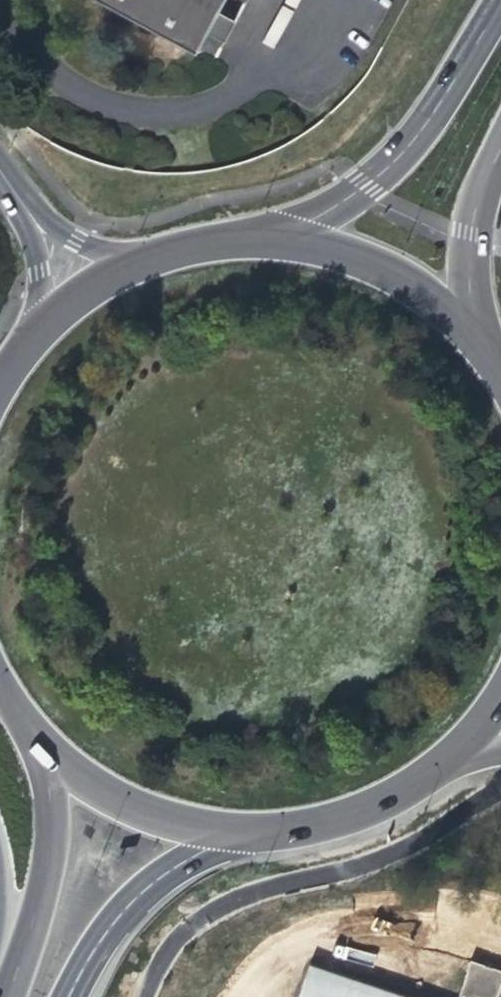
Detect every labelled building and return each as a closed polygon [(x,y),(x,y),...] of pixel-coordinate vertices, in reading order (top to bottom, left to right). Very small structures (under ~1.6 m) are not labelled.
[(191,55),(222,0),(92,0),(191,55)] [(500,986),(500,971),(468,960),(456,995),(461,996),(497,996),(500,986)] [(309,963),(297,996),(412,996),(309,963)]
